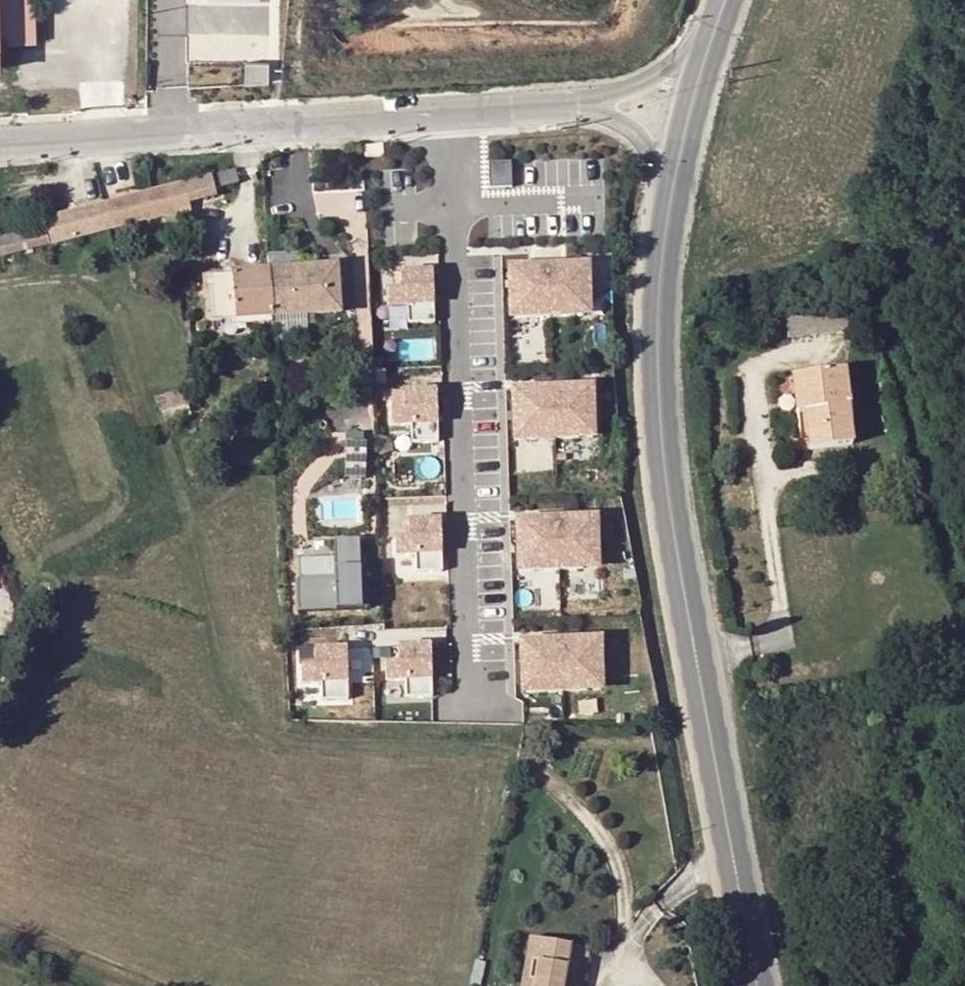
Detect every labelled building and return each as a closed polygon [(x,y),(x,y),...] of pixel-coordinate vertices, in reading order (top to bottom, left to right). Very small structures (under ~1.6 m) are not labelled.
[(30,0),(0,0),(0,45),(31,44),(30,0)] [(270,60),(247,59),(246,80),(269,81),(270,60)] [(952,155),(962,161),(964,157),(964,148),(959,144),(952,155)] [(381,145),(363,146),(364,156),(382,155),(381,145)] [(512,159),(490,160),(491,186),(513,185),(512,159)] [(238,184),(235,172),(211,178),(213,189),(238,184)] [(0,230),(0,258),(164,218),(166,229),(193,223),(184,185),(0,230)] [(267,272),(297,270),(296,255),(266,257),(267,272)] [(587,262),(508,265),(509,301),(524,301),(525,315),(573,313),(573,299),(588,299),(587,262)] [(338,314),(335,268),(297,270),(267,272),(270,318),(304,316),(338,314)] [(431,268),(399,270),(399,285),(386,286),(386,302),(406,301),(406,321),(433,320),(431,268)] [(270,318),(267,272),(208,276),(210,321),(270,318)] [(589,312),(588,299),(573,299),(573,313),(589,312)] [(524,301),(509,301),(510,315),(525,315),(524,301)] [(843,307),(785,313),(788,339),(846,332),(843,307)] [(304,316),(270,318),(270,329),(275,329),(276,341),(306,338),(304,316)] [(803,412),(807,449),(850,445),(842,371),(792,376),(796,412),(803,412)] [(590,384),(512,387),(513,424),(528,423),(528,437),(577,435),(577,422),(592,421),(590,384)] [(435,388),(403,389),(403,405),(390,406),(390,423),(409,422),(409,440),(436,439),(435,388)] [(593,435),(592,421),(577,422),(577,435),(593,435)] [(528,423),(513,424),(514,437),(528,437),(528,423)] [(516,441),(516,469),(554,469),(554,440),(516,441)] [(365,446),(349,446),(348,478),(364,479),(365,446)] [(595,515),(516,518),(518,554),(532,554),(533,568),(582,566),(581,553),(596,552),(595,515)] [(439,518),(406,519),(407,535),(393,535),(394,553),(413,552),(414,570),(441,569),(439,518)] [(340,538),(345,610),(372,608),(367,536),(340,538)] [(597,565),(596,552),(581,553),(582,566),(597,565)] [(532,554),(518,554),(518,568),(533,568),(532,554)] [(302,577),(303,609),(342,609),(341,576),(302,577)] [(598,637),(519,640),(521,676),(536,676),(536,690),(585,688),(584,674),(600,674),(598,637)] [(429,642),(397,643),(397,658),(383,659),(384,676),(404,676),(404,694),(431,693),(429,642)] [(345,645),(313,646),(313,661),(299,661),(299,680),(320,679),(320,696),(346,695),(345,645)] [(601,687),(600,674),(584,674),(585,688),(601,687)] [(536,676),(521,676),(522,690),(536,690),(536,676)] [(561,985),(563,985),(580,985),(588,948),(531,936),(521,985),(561,985)]
